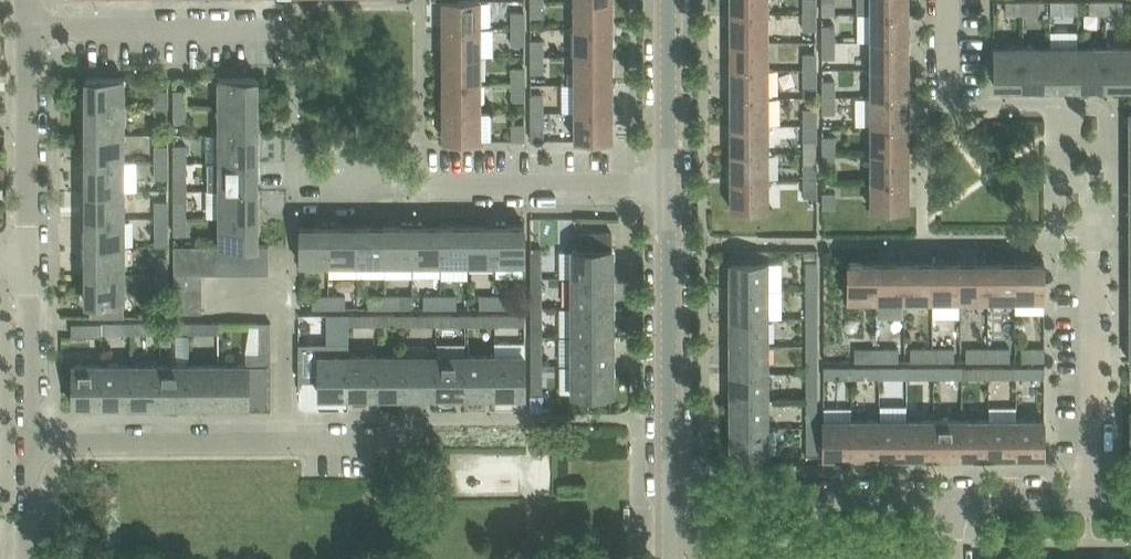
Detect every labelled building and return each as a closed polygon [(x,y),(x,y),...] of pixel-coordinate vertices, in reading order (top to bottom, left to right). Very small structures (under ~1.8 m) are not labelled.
[(444,27),(481,27),(481,0),(443,0),(444,27)] [(532,16),(544,16),(544,0),(532,0),(532,16)] [(575,27),(613,27),(613,0),(575,0),(575,27)] [(731,12),(769,12),(769,0),(731,0),(731,12)] [(804,12),(816,12),(816,0),(804,0),(804,12)] [(872,12),(910,12),(910,0),(872,0),(872,12)] [(1041,0),(1024,1),(1024,12),(1041,12),(1041,0)] [(1062,0),(1062,13),(1078,13),(1078,1),(1062,0)] [(1124,0),(1107,1),(1107,12),(1124,12),(1124,0)] [(1024,12),(1024,1),(1008,1),(1008,12),(1024,12)] [(1107,12),(1107,1),(1091,1),(1091,12),(1107,12)] [(512,11),(512,27),(525,27),(525,11),(512,11)] [(731,12),(731,40),(769,40),(769,12),(731,12)] [(816,12),(804,12),(804,29),(816,29),(816,12)] [(872,12),(872,40),(910,40),(910,12),(872,12)] [(824,24),(824,41),(836,41),(836,24),(824,24)] [(444,27),(444,55),(481,55),(481,27),(444,27)] [(525,27),(512,27),(513,44),(525,44),(525,27)] [(575,27),(575,55),(613,54),(613,27),(575,27)] [(532,39),(532,55),(544,55),(544,39),(532,39)] [(731,40),(731,68),(769,68),(769,40),(731,40)] [(872,40),(872,68),(910,68),(910,40),(872,40)] [(836,41),(824,41),(824,57),(836,57),(836,41)] [(1024,84),(1024,45),(996,45),(996,84),(1024,84)] [(1051,45),(1024,45),(1024,84),(1052,84),(1051,45)] [(1079,45),(1051,45),(1052,84),(1079,84),(1079,45)] [(1107,45),(1079,45),(1079,84),(1107,84),(1107,45)] [(1107,45),(1107,84),(1130,84),(1130,45),(1107,45)] [(804,52),(804,67),(816,67),(816,51),(804,52)] [(575,55),(575,82),(613,82),(613,54),(575,55)] [(444,55),(444,83),(481,83),(481,55),(444,55)] [(544,55),(532,55),(532,71),(544,71),(544,55)] [(513,67),(513,83),(525,83),(525,66),(513,67)] [(816,67),(804,67),(804,84),(817,84),(816,67)] [(731,68),(731,96),(769,95),(769,68),(731,68)] [(872,68),(872,96),(910,96),(910,68),(872,68)] [(220,76),(220,105),(259,105),(259,76),(220,76)] [(83,95),(83,105),(125,105),(125,77),(86,77),(86,95),(83,95)] [(824,80),(824,96),(836,96),(836,80),(824,80)] [(575,82),(575,110),(613,110),(613,82),(575,82)] [(444,83),(444,111),(481,111),(481,83),(444,83)] [(525,83),(513,83),(513,99),(525,99),(525,83)] [(156,88),(156,105),(168,105),(168,88),(156,88)] [(175,88),(175,105),(187,105),(187,88),(175,88)] [(532,94),(532,110),(544,110),(544,94),(532,94)] [(731,96),(731,123),(769,123),(769,95),(731,96)] [(836,96),(824,96),(824,113),(837,113),(836,96)] [(872,96),(872,124),(911,123),(910,96),(872,96)] [(86,116),(86,133),(125,133),(125,105),(83,105),(83,116),(86,116)] [(168,105),(156,105),(156,122),(168,122),(168,105)] [(187,105),(175,105),(175,122),(187,122),(187,105)] [(220,105),(220,133),(259,133),(259,105),(220,105)] [(804,107),(804,123),(817,123),(817,107),(804,107)] [(544,110),(532,110),(532,127),(544,127),(544,110)] [(575,140),(613,140),(613,110),(575,110),(575,140)] [(444,140),(482,140),(481,111),(444,111),(444,140)] [(513,123),(513,140),(525,140),(525,123),(513,123)] [(731,123),(731,151),(769,151),(769,123),(731,123)] [(817,123),(804,123),(804,140),(817,140),(817,123)] [(872,124),(872,152),(911,151),(911,123),(872,124)] [(83,150),(83,161),(125,161),(125,133),(86,133),(86,150),(83,150)] [(220,133),(220,161),(259,161),(259,133),(220,133)] [(824,136),(824,152),(837,152),(837,136),(824,136)] [(156,144),(156,161),(168,161),(168,144),(156,144)] [(175,144),(175,161),(187,161),(187,144),(175,144)] [(731,151),(732,179),(769,179),(769,151),(731,151)] [(872,152),(873,179),(911,179),(911,151),(872,152)] [(837,152),(824,152),(825,168),(837,168),(837,152)] [(86,171),(86,189),(125,189),(125,161),(83,161),(83,171),(86,171)] [(168,161),(156,161),(156,178),(168,178),(168,161)] [(187,161),(175,161),(175,178),(187,178),(187,161)] [(220,161),(209,161),(209,189),(220,189),(259,189),(259,161),(220,161)] [(805,163),(805,179),(817,179),(817,163),(805,163)] [(769,179),(732,179),(732,207),(769,207),(769,179)] [(817,179),(805,179),(805,196),(817,196),(817,179)] [(911,179),(873,179),(873,208),(911,208),(911,179)] [(83,206),(83,217),(125,217),(125,189),(86,189),(86,206),(83,206)] [(220,189),(220,217),(259,217),(259,189),(220,189)] [(824,191),(824,208),(836,208),(836,191),(824,191)] [(175,200),(175,217),(187,217),(187,200),(175,200)] [(168,201),(156,201),(156,217),(168,217),(168,201)] [(86,228),(86,245),(125,245),(125,217),(83,217),(83,228),(86,228)] [(168,217),(156,217),(156,233),(168,233),(168,217)] [(187,217),(175,217),(175,233),(187,233),(187,217)] [(244,245),(257,245),(259,245),(259,217),(220,217),(220,245),(230,245),(244,245)] [(301,263),(330,263),(330,221),(320,221),(320,224),(301,224),(301,263)] [(330,263),(358,263),(358,224),(340,224),(340,221),(330,221),(330,263)] [(386,263),(414,263),(414,221),(403,221),(403,224),(386,224),(386,263)] [(414,263),(441,263),(441,224),(424,224),(424,221),(414,221),(414,263)] [(469,263),(497,263),(497,221),(487,221),(487,224),(469,224),(469,263)] [(497,221),(497,263),(525,263),(525,224),(508,224),(508,221),(497,221)] [(358,263),(386,263),(386,224),(358,224),(358,263)] [(441,263),(469,263),(469,224),(441,224),(441,263)] [(579,231),(579,246),(614,246),(614,231),(579,231)] [(83,262),(83,273),(125,273),(125,245),(86,245),(86,262),(83,262)] [(175,245),(175,273),(203,273),(203,245),(175,245)] [(217,245),(203,245),(204,273),(217,273),(217,245)] [(220,245),(217,245),(217,273),(230,273),(230,245),(220,245)] [(244,245),(230,245),(230,273),(244,273),(244,245)] [(257,245),(244,245),(244,273),(257,273),(257,245)] [(259,245),(257,245),(257,273),(270,273),(270,245),(259,245)] [(574,246),(574,277),(614,277),(614,246),(579,246),(574,246)] [(816,252),(805,252),(805,260),(816,260),(816,252)] [(156,256),(156,273),(168,273),(168,256),(156,256)] [(531,260),(531,277),(542,277),(542,260),(531,260)] [(732,261),(732,289),(768,288),(768,260),(732,261)] [(850,299),(878,299),(878,260),(850,260),(850,299)] [(877,299),(877,317),(904,317),(904,299),(906,299),(906,260),(878,260),(878,299),(877,299)] [(906,299),(934,299),(934,260),(906,260),(906,299)] [(934,299),(962,299),(962,260),(934,260),(934,299)] [(962,299),(990,299),(990,260),(962,260),(962,299)] [(990,299),(1018,299),(1018,260),(990,260),(990,299)] [(1018,260),(1018,299),(1046,299),(1046,260),(1018,260)] [(809,271),(807,271),(807,288),(809,288),(818,288),(818,271),(809,271)] [(83,273),(83,283),(86,283),(86,301),(91,301),(91,316),(121,316),(125,316),(125,302),(125,273),(83,273)] [(168,273),(156,273),(156,290),(168,290),(168,273)] [(204,273),(175,273),(175,286),(204,286),(204,273)] [(542,277),(531,277),(531,294),(542,294),(542,277)] [(574,277),(574,306),(614,306),(614,277),(574,277)] [(175,286),(175,299),(204,299),(203,286),(175,286)] [(732,289),(733,316),(768,316),(768,288),(732,289)] [(809,288),(807,288),(807,306),(809,306),(818,306),(818,288),(809,288)] [(330,307),(330,295),(313,295),(313,307),(330,307)] [(347,295),(330,295),(330,307),(347,307),(347,295)] [(386,307),(386,295),(369,295),(369,307),(386,307)] [(403,295),(386,295),(386,307),(403,307),(403,295)] [(441,307),(441,295),(425,295),(425,307),(441,307)] [(458,295),(441,295),(441,307),(458,307),(458,295)] [(497,307),(497,295),(480,295),(481,307),(497,307)] [(514,295),(497,295),(497,307),(514,307),(514,295)] [(204,299),(175,299),(175,312),(204,312),(204,299)] [(574,306),(574,335),(614,335),(614,306),(574,306)] [(348,312),(330,313),(331,324),(348,323),(348,312)] [(360,324),(379,324),(379,312),(361,312),(360,324)] [(379,312),(379,324),(397,324),(397,312),(379,312)] [(419,324),(437,324),(437,312),(419,312),(419,324)] [(437,312),(437,324),(456,324),(456,312),(437,312)] [(477,324),(495,324),(495,312),(477,312),(477,324)] [(495,312),(495,324),(514,324),(514,312),(495,312)] [(733,316),(733,343),(768,343),(768,316),(733,316)] [(806,343),(818,343),(818,316),(806,316),(806,343)] [(531,318),(531,335),(542,335),(542,318),(531,318)] [(248,365),(219,365),(220,404),(248,404),(264,404),(269,404),(269,365),(272,365),(272,321),(259,321),(259,352),(254,352),(254,365),(248,365)] [(72,322),(72,336),(102,335),(102,322),(72,322)] [(131,333),(131,322),(114,322),(114,333),(131,333)] [(131,333),(148,333),(148,322),(131,322),(131,333)] [(190,333),(190,322),(172,322),(172,333),(190,333)] [(190,333),(207,333),(207,322),(190,322),(190,333)] [(542,335),(531,335),(531,353),(542,353),(542,335)] [(560,337),(560,363),(574,363),(574,364),(613,364),(614,335),(574,335),(574,337),(560,337)] [(350,342),(299,342),(300,380),(320,380),(320,395),(350,395),(350,356),(350,342)] [(525,342),(495,342),(496,355),(496,394),(525,394),(525,372),(525,355),(525,342)] [(733,343),(733,371),(768,371),(768,343),(733,343)] [(426,356),(408,356),(408,395),(437,394),(437,356),(437,347),(426,347),(426,356)] [(1010,347),(989,348),(989,360),(1010,360),(1010,347)] [(1046,347),(1023,347),(1023,360),(1046,360),(1046,347)] [(877,348),(855,348),(855,360),(877,360),(877,348)] [(899,348),(877,348),(877,360),(899,360),(899,348)] [(933,348),(911,348),(911,360),(933,360),(933,348)] [(955,348),(933,348),(933,360),(955,360),(955,348)] [(989,348),(967,348),(967,360),(989,360),(989,348)] [(809,354),(807,354),(807,371),(809,371),(818,371),(818,354),(816,354),(809,354)] [(466,355),(437,356),(437,394),(466,394),(466,355)] [(496,355),(466,355),(466,394),(496,394),(496,355)] [(379,356),(350,356),(350,395),(379,395),(379,356)] [(408,356),(379,356),(379,395),(408,395),(408,356)] [(560,366),(560,392),(574,392),(574,394),(613,394),(613,364),(574,364),(574,366),(560,366)] [(102,404),(102,365),(72,365),(72,404),(102,404)] [(131,365),(102,365),(102,404),(131,404),(131,365)] [(160,365),(131,365),(131,404),(160,404),(160,365)] [(190,365),(161,365),(161,404),(190,404),(190,365)] [(219,365),(190,365),(190,404),(220,404),(219,365)] [(1028,378),(1046,378),(1046,366),(1029,366),(1028,378)] [(842,367),(825,367),(825,376),(842,376),(842,367)] [(863,367),(863,376),(880,376),(880,367),(863,367)] [(880,367),(880,376),(898,376),(898,367),(880,367)] [(918,367),(918,376),(935,376),(935,367),(918,367)] [(935,367),(935,376),(953,376),(953,367),(935,367)] [(973,367),(973,376),(990,376),(990,367),(973,367)] [(990,367),(990,376),(1007,376),(1007,367),(990,367)] [(733,371),(733,398),(768,398),(768,371),(733,371)] [(809,371),(807,371),(807,388),(809,388),(816,388),(818,388),(818,371),(809,371)] [(531,376),(531,394),(531,412),(542,412),(542,394),(542,376),(531,376)] [(733,398),(733,426),(768,426),(768,398),(733,398)] [(808,408),(807,408),(807,425),(808,425),(818,425),(818,408),(816,408),(808,408)] [(853,454),(853,419),(825,419),(825,454),(853,454)] [(880,419),(853,419),(853,454),(880,454),(880,419)] [(908,419),(880,419),(880,454),(908,454),(908,419)] [(935,419),(908,419),(908,454),(935,454),(935,419)] [(963,419),(935,419),(935,454),(963,454),(963,419)] [(990,419),(963,419),(963,454),(990,454),(990,419)] [(1018,419),(990,419),(990,454),(1018,454),(1018,419)] [(1046,419),(1018,419),(1018,454),(1046,454),(1046,419)] [(808,425),(807,425),(807,442),(808,442),(817,442),(819,442),(818,425),(808,425)] [(768,426),(733,426),(733,454),(768,454),(768,426)] [(559,483),(559,494),(586,494),(586,483),(570,483),(559,483)]
